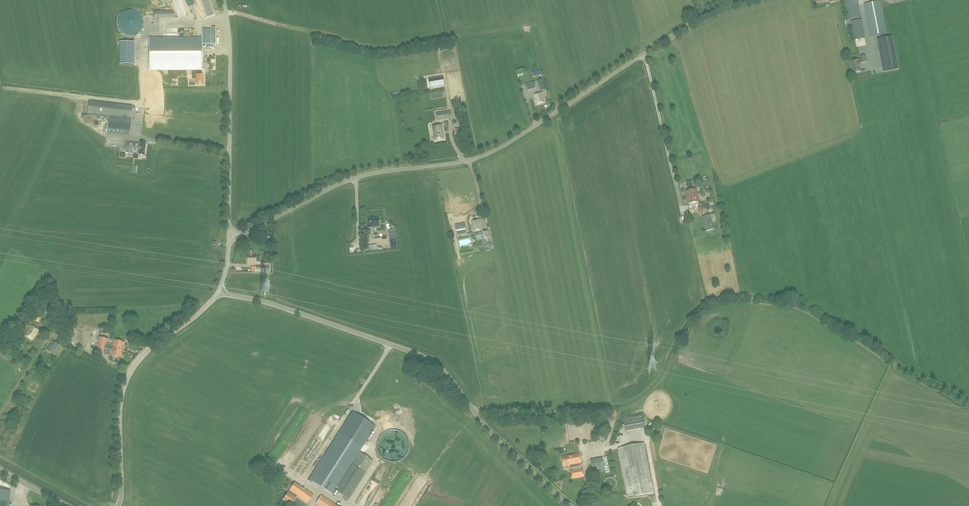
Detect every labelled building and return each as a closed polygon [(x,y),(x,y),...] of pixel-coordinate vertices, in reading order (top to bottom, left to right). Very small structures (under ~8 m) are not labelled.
[(861,17),(857,0),(844,0),(848,20),(850,19),(861,17)] [(871,37),(886,34),(880,1),(864,4),(871,37)] [(854,40),(865,38),(862,20),(850,22),(851,27),(854,40)] [(202,39),(149,39),(149,70),(193,70),(193,79),(196,79),(196,84),(203,84),(203,75),(201,75),(201,70),(202,70),(202,47),(216,47),(216,29),(215,27),(211,27),(211,29),(202,29),(202,39)] [(883,72),(898,69),(892,37),(877,40),(883,72)] [(134,42),(120,42),(120,65),(134,65),(134,42)] [(859,55),(869,53),(867,44),(857,45),(859,55)] [(851,61),(853,73),(861,72),(859,63),(860,63),(859,62),(862,62),(867,62),(865,56),(861,57),(861,60),(859,60),(851,61)] [(533,77),(542,75),(540,68),(531,70),(533,77)] [(436,79),(438,87),(444,86),(443,78),(436,79)] [(541,91),(546,90),(542,79),(537,81),(541,91)] [(528,92),(536,89),(534,82),(526,85),(528,92)] [(536,105),(545,102),(542,92),(534,95),(535,100),(535,101),(536,105)] [(130,125),(131,118),(132,106),(89,101),(88,113),(108,116),(108,122),(106,134),(129,136),(131,125),(130,125)] [(437,121),(451,119),(450,111),(436,114),(437,121)] [(435,141),(444,139),(442,125),(433,127),(435,141)] [(139,143),(125,142),(124,153),(138,154),(138,155),(144,156),(145,143),(139,143)] [(688,204),(699,202),(696,189),(685,191),(688,204)] [(707,214),(708,209),(704,205),(699,207),(698,212),(702,215),(707,214)] [(702,217),(706,231),(714,229),(710,215),(702,217)] [(379,226),(378,218),(368,220),(369,228),(370,227),(370,228),(375,227),(379,226)] [(482,232),(482,231),(483,231),(480,220),(472,221),(474,232),(480,231),(481,234),(482,235),(483,235),(484,240),(490,238),(489,231),(482,232)] [(465,223),(455,225),(457,237),(467,235),(465,223)] [(397,239),(396,230),(388,231),(390,240),(391,250),(400,248),(398,239),(397,239)] [(248,255),(247,255),(247,263),(256,263),(256,262),(260,262),(260,256),(256,256),(256,255),(253,255),(253,251),(248,251),(248,255)] [(41,309),(49,314),(56,305),(48,299),(41,309)] [(71,326),(66,312),(63,313),(68,328),(71,326)] [(38,323),(42,317),(36,314),(33,320),(38,323)] [(56,325),(51,321),(47,326),(52,330),(56,325)] [(91,333),(92,328),(78,323),(76,328),(91,333)] [(61,328),(56,325),(52,330),(58,334),(61,328)] [(32,341),(39,331),(31,326),(25,336),(32,341)] [(60,337),(56,342),(60,345),(64,340),(60,337)] [(99,337),(98,343),(106,345),(107,339),(99,337)] [(112,348),(123,350),(124,342),(114,340),(112,348)] [(53,354),(59,345),(53,341),(47,350),(53,354)] [(106,345),(98,343),(96,349),(104,351),(106,345)] [(123,350),(112,348),(111,355),(121,357),(123,350)] [(310,480),(309,482),(313,484),(314,483),(331,494),(333,495),(335,491),(346,497),(349,499),(373,461),(359,452),(366,440),(375,426),(353,413),(352,414),(340,433),(334,442),(310,480)] [(642,415),(623,418),(626,431),(645,428),(642,415)] [(391,461),(395,461),(399,460),(402,459),(405,456),(407,453),(409,450),(409,446),(409,443),(408,439),(406,435),(403,432),(399,430),(395,429),(391,429),(387,430),(383,432),(380,435),(378,439),(377,442),(377,446),(377,450),(379,454),(381,457),(384,459),(388,461),(391,461)] [(606,440),(606,435),(602,433),(597,435),(597,440),(602,443),(606,440)] [(634,497),(654,493),(644,444),(618,449),(626,493),(633,492),(634,497)] [(582,468),(581,463),(582,463),(580,453),(561,457),(563,467),(570,465),(571,470),(572,479),(584,477),(583,468),(582,468)] [(593,474),(605,471),(602,458),(591,461),(593,474)] [(386,478),(382,484),(387,487),(391,481),(386,478)] [(307,503),(313,495),(299,485),(299,486),(295,483),(283,500),(291,505),(296,499),(295,498),(296,497),(294,496),(295,495),(307,503)] [(10,491),(0,490),(0,505),(9,505),(10,491)] [(322,495),(316,504),(319,505),(335,505),(336,505),(322,495)]
